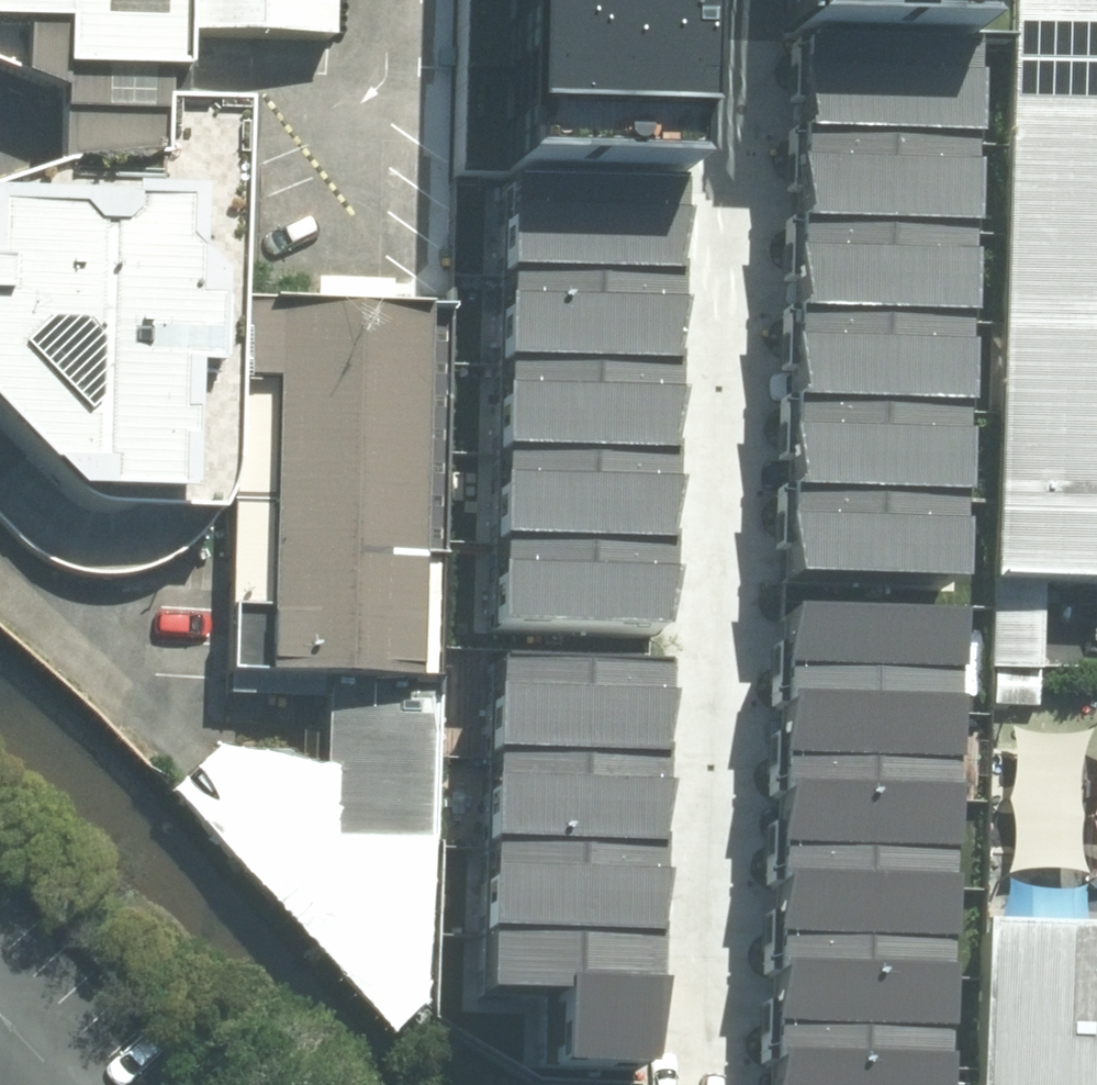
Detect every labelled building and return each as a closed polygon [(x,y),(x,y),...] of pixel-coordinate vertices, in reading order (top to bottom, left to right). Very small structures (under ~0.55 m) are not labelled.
[(195,0),(0,0),(0,56),(72,83),(73,58),(175,59),(195,60),(194,31),(195,0)] [(194,31),(342,33),(342,0),(195,0),(194,31)] [(725,153),(730,0),(504,0),(500,147),(514,148),(694,154),(725,153)] [(833,6),(992,10),(1016,10),(1016,0),(834,0),(833,6)] [(997,666),(1046,668),(1049,578),(1096,579),(1096,0),(1016,0),(1016,10),(997,666)] [(987,131),(992,10),(833,6),(813,5),(809,124),(987,131)] [(72,83),(70,156),(99,152),(171,147),(174,90),(175,59),(73,58),(72,83)] [(254,95),(174,90),(171,147),(99,152),(70,156),(0,179),(0,393),(87,487),(100,495),(113,499),(131,500),(229,506),(240,479),(244,300),(254,95)] [(982,232),(987,131),(809,124),(805,224),(982,232)] [(690,266),(694,154),(514,148),(511,265),(690,266)] [(978,322),(982,232),(805,224),(802,315),(978,322)] [(689,357),(690,266),(511,265),(510,354),(689,357)] [(443,670),(451,305),(244,300),(240,479),(236,666),(334,668),(443,670)] [(974,412),(978,322),(802,315),(798,405),(974,412)] [(687,447),(689,357),(510,354),(509,444),(687,447)] [(973,498),(974,412),(798,405),(794,492),(973,498)] [(680,542),(687,447),(509,444),(508,536),(680,542)] [(971,572),(973,498),(794,492),(791,567),(971,572)] [(678,625),(680,542),(508,536),(505,619),(678,625)] [(968,712),(971,608),(794,601),(791,707),(968,712)] [(677,746),(681,662),(509,656),(505,738),(677,746)] [(433,1005),(443,670),(334,668),(330,762),(221,742),(178,787),(397,1035),(433,1005)] [(965,801),(968,712),(791,707),(788,796),(965,801)] [(673,838),(677,746),(505,738),(501,830),(673,838)] [(963,888),(965,801),(788,796),(786,883),(963,888)] [(668,934),(673,838),(501,830),(497,925),(668,934)] [(961,975),(963,888),(786,883),(784,970),(961,975)] [(665,975),(668,934),(497,925),(494,987),(564,987),(563,1056),(664,1056),(673,976),(665,975)] [(980,1084),(1096,1084),(1096,930),(982,930),(980,1084)] [(956,1071),(961,975),(784,970),(781,1064),(956,1071)] [(956,1071),(781,1064),(780,1084),(955,1084),(956,1071)]
